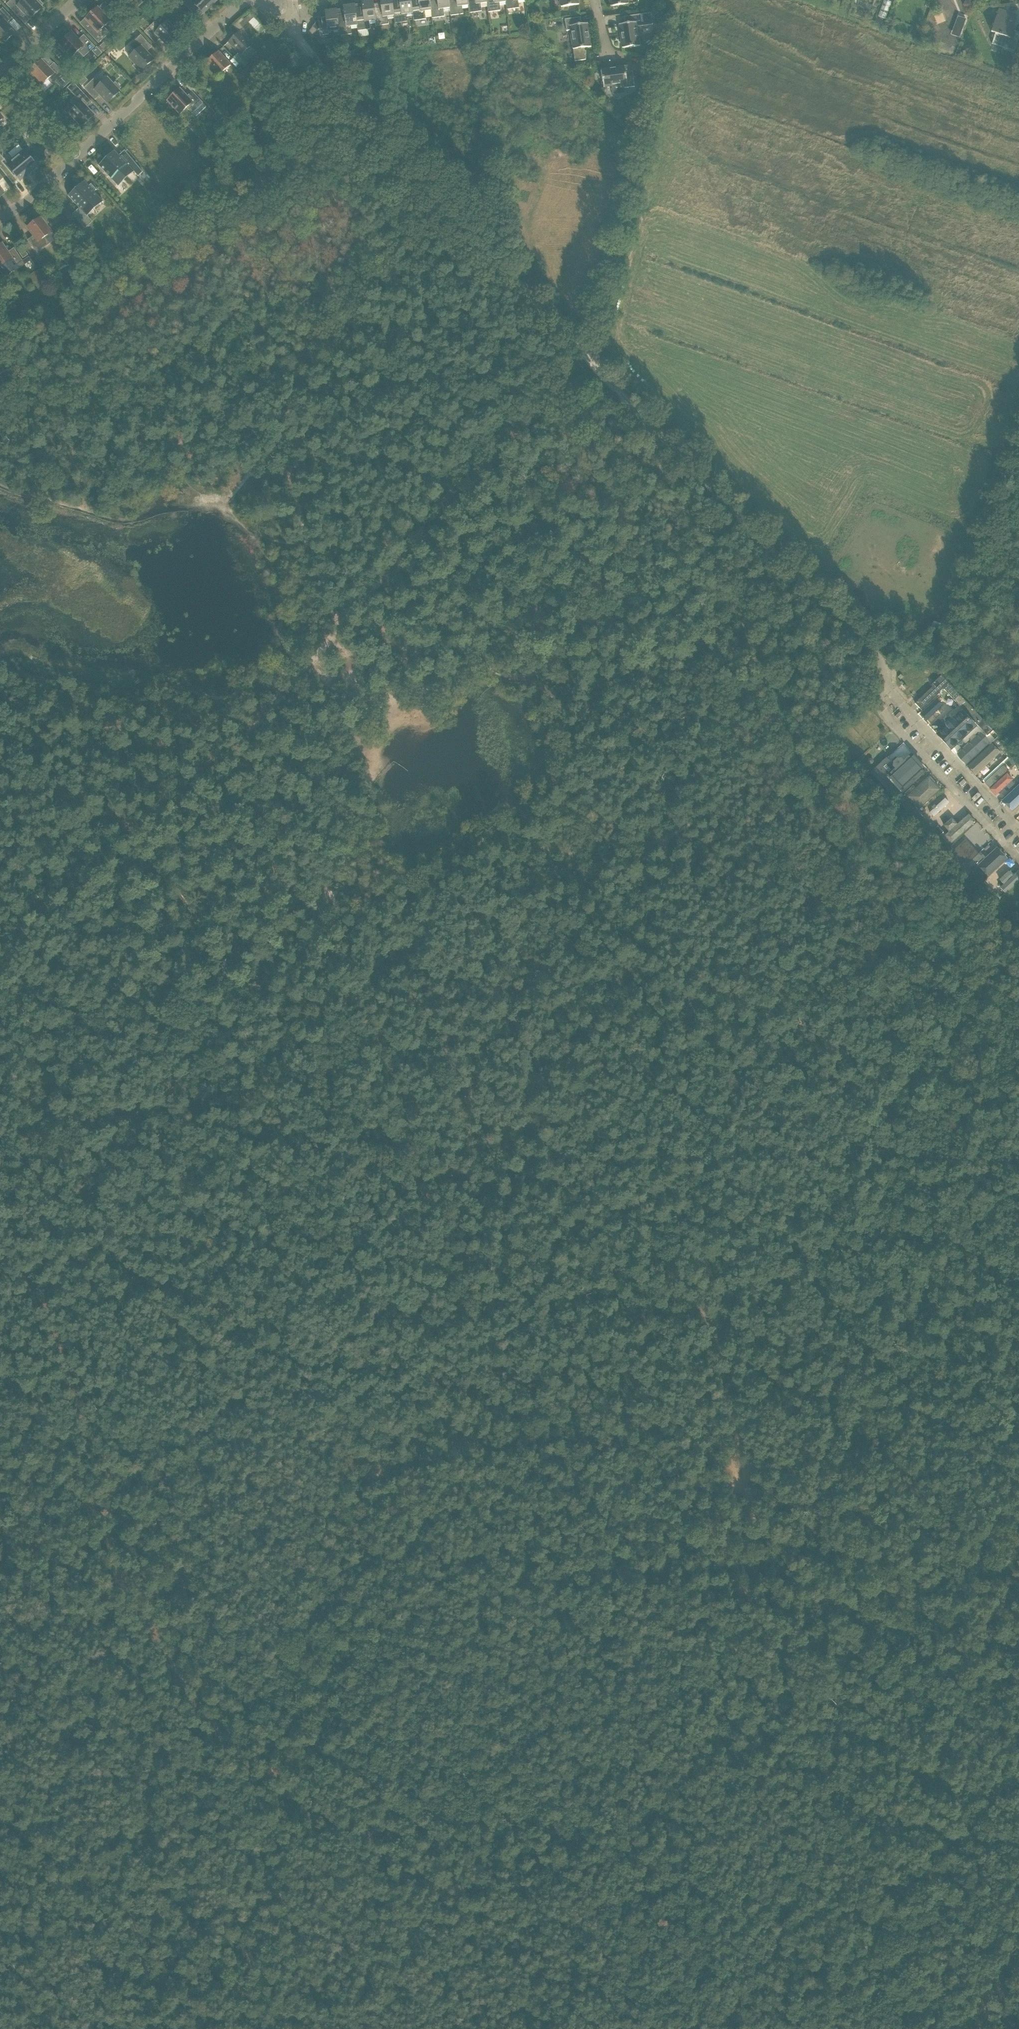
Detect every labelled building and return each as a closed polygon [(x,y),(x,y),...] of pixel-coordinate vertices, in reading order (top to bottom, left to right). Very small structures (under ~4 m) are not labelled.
[(17,15),(22,11),(29,17),(30,19),(35,14),(42,8),(41,6),(43,4),(39,0),(37,0),(36,1),(35,0),(23,0),(22,0),(12,0),(7,4),(17,15)] [(216,0),(181,0),(192,11),(197,6),(203,13),(216,0)] [(354,4),(358,30),(370,29),(370,24),(376,23),(374,8),(373,0),(368,0),(362,1),(362,8),(355,9),(355,4),(354,4)] [(374,8),(376,23),(376,25),(389,24),(388,19),(391,18),(394,18),(393,6),(392,0),(380,0),(381,3),(381,7),(374,8)] [(393,6),(394,18),(395,23),(407,21),(407,16),(411,16),(413,15),(411,0),(399,0),(400,0),(400,5),(393,6)] [(413,15),(413,20),(414,20),(426,19),(432,18),(431,13),(430,0),(411,0),(413,15)] [(431,13),(432,18),(444,16),(444,11),(448,11),(450,10),(449,0),(430,0),(431,13)] [(450,10),(451,15),(463,13),(462,9),(467,8),(468,8),(469,8),(468,0),(449,0),(450,10)] [(469,8),(469,13),(482,11),(481,7),(486,6),(487,6),(487,0),(468,0),(469,8)] [(487,6),(488,12),(501,10),(500,5),(504,5),(506,4),(505,0),(487,0),(487,6)] [(506,4),(507,9),(519,8),(518,3),(525,2),(525,0),(505,0),(506,4)] [(336,9),(340,35),(352,34),(351,29),(357,28),(358,30),(354,4),(343,6),(344,13),(337,14),(336,9)] [(91,14),(86,19),(93,27),(88,31),(99,42),(109,33),(103,27),(110,21),(104,14),(106,12),(101,7),(99,9),(98,7),(91,14)] [(14,31),(8,24),(13,20),(3,9),(0,11),(0,44),(2,42),(4,43),(15,32),(14,31)] [(340,35),(336,9),(325,11),(326,20),(324,21),(319,22),(317,21),(312,27),(325,36),(326,40),(334,39),(333,34),(339,33),(339,35),(340,35)] [(991,32),(995,33),(993,40),(1005,44),(1004,48),(1014,51),(1017,42),(1018,38),(1018,32),(1016,31),(1015,33),(1012,32),(1012,30),(1017,16),(998,10),(995,19),(991,32)] [(625,23),(619,24),(622,48),(632,46),(640,45),(637,26),(641,26),(653,24),(651,12),(640,14),(634,15),(624,16),(625,23)] [(957,16),(954,25),(962,28),(966,19),(957,16)] [(254,17),(249,23),(259,34),(265,29),(254,17)] [(581,17),(565,19),(566,31),(570,30),(575,61),(586,59),(584,48),(591,47),(588,23),(582,24),(581,17)] [(141,28),(146,23),(143,19),(138,24),(141,28)] [(178,33),(181,31),(175,26),(173,28),(167,22),(161,28),(155,22),(145,32),(155,43),(160,38),(168,46),(180,35),(178,33)] [(240,31),(228,42),(235,49),(239,53),(240,55),(247,61),(256,52),(250,46),(252,44),(240,31)] [(71,32),(66,37),(59,43),(61,45),(59,47),(63,52),(66,50),(72,57),(78,50),(84,56),(94,47),(84,35),(79,40),(71,32)] [(140,36),(130,45),(136,51),(129,57),(135,64),(133,66),(138,71),(140,69),(142,71),(154,60),(146,51),(151,47),(140,36)] [(100,47),(105,51),(114,43),(109,38),(100,47)] [(97,47),(92,51),(98,57),(102,53),(97,47)] [(207,62),(214,69),(219,75),(230,64),(218,51),(207,62)] [(239,53),(234,59),(243,68),(248,63),(247,61),(240,55),(239,53)] [(643,59),(641,67),(650,69),(652,62),(643,59)] [(31,73),(29,75),(34,80),(36,78),(42,85),(49,78),(54,84),(56,82),(62,89),(71,81),(64,74),(54,63),(49,68),(43,62),(41,60),(36,65),(30,71),(31,73)] [(623,88),(635,86),(632,65),(601,69),(604,87),(612,86),(614,93),(624,92),(623,88)] [(247,66),(244,68),(247,71),(248,72),(250,75),(253,72),(250,69),(247,66)] [(244,68),(241,71),(244,74),(244,75),(247,78),(250,75),(248,72),(247,71),(244,68)] [(84,76),(78,82),(82,86),(88,80),(84,76)] [(100,94),(106,101),(108,103),(119,91),(118,90),(120,88),(115,83),(113,85),(107,78),(100,84),(95,78),(85,88),(95,99),(100,94)] [(180,89),(174,94),(168,100),(169,101),(167,104),(172,109),(174,107),(180,113),(187,107),(196,117),(206,107),(192,92),(187,97),(180,89)] [(94,115),(93,114),(86,107),(92,102),(81,91),(71,101),(76,107),(70,113),(76,120),(74,122),(79,127),(81,125),(82,126),(89,120),(94,115)] [(217,112),(213,116),(218,122),(222,118),(217,112)] [(65,119),(61,123),(66,128),(70,125),(65,119)] [(23,150),(7,163),(21,180),(37,167),(23,150)] [(106,158),(98,165),(116,184),(132,170),(138,176),(143,172),(131,158),(126,163),(114,150),(114,151),(115,152),(106,161),(105,160),(107,158),(106,158)] [(0,165),(0,168),(6,175),(11,172),(3,162),(0,165)] [(72,213),(78,220),(101,201),(102,203),(103,203),(94,192),(96,190),(90,184),(88,186),(84,181),(83,182),(85,184),(77,191),(75,188),(67,195),(78,208),(72,213)] [(65,207),(60,211),(67,218),(71,214),(65,207)] [(27,227),(29,229),(34,236),(29,240),(38,252),(49,244),(44,237),(51,232),(46,225),(48,223),(44,217),(42,219),(41,217),(27,227)] [(4,276),(24,263),(22,261),(14,249),(8,253),(3,245),(2,243),(0,245),(0,270),(4,276)] [(23,248),(19,251),(23,258),(28,255),(23,248)] [(40,257),(36,260),(43,270),(44,269),(45,268),(48,267),(48,266),(49,266),(41,256),(40,257)] [(36,271),(29,275),(37,287),(44,282),(36,271)] [(941,675),(913,701),(921,710),(944,689),(977,724),(982,719),(965,701),(960,695),(941,675)] [(943,692),(938,697),(953,713),(958,708),(943,692)] [(935,701),(928,708),(935,715),(943,708),(935,701)] [(975,724),(964,712),(938,736),(949,748),(975,724)] [(982,719),(977,724),(987,735),(993,730),(992,730),(982,719)] [(978,729),(956,750),(962,757),(985,736),(978,729)] [(998,747),(1004,742),(998,736),(991,743),(996,749),(998,747)] [(1014,754),(1015,754),(1004,742),(998,747),(1009,759),(1014,754)] [(928,768),(905,744),(892,756),(896,761),(892,765),(899,773),(890,782),(901,793),(928,768)] [(993,746),(968,768),(977,778),(1002,755),(993,746)] [(1015,754),(1014,754),(1009,759),(1004,763),(1010,769),(1015,765),(1018,770),(1018,758),(1015,754)] [(870,772),(884,787),(890,782),(876,767),(870,772)] [(1009,771),(991,789),(996,794),(1002,788),(1007,793),(1018,782),(1018,781),(1009,771)] [(939,789),(928,777),(907,796),(918,808),(939,789)] [(890,782),(884,787),(896,800),(901,794),(890,782)] [(1000,802),(1012,815),(1018,808),(1018,785),(1000,802)] [(901,794),(896,800),(911,817),(917,811),(901,794)] [(956,803),(950,797),(947,800),(942,795),(931,806),(935,810),(932,814),(938,820),(956,803)] [(917,811),(911,817),(928,835),(934,829),(917,811)] [(945,836),(951,843),(974,822),(968,816),(958,826),(952,820),(944,828),(949,833),(945,836)] [(934,829),(928,835),(944,851),(944,852),(950,846),(940,835),(943,832),(937,826),(934,829)] [(980,852),(992,839),(978,826),(966,837),(980,852)] [(961,869),(978,853),(965,839),(954,850),(950,846),(944,852),(961,869)] [(978,866),(988,877),(1007,858),(997,848),(978,866)] [(963,871),(977,887),(983,881),(986,879),(986,878),(987,877),(982,871),(977,875),(972,870),(977,866),(977,865),(983,859),(978,853),(961,869),(963,871)] [(1014,876),(1009,871),(999,880),(1003,885),(1000,888),(1004,893),(1018,880),(1018,871),(1014,876)] [(993,904),(994,905),(1000,899),(983,881),(977,887),(993,904)]
